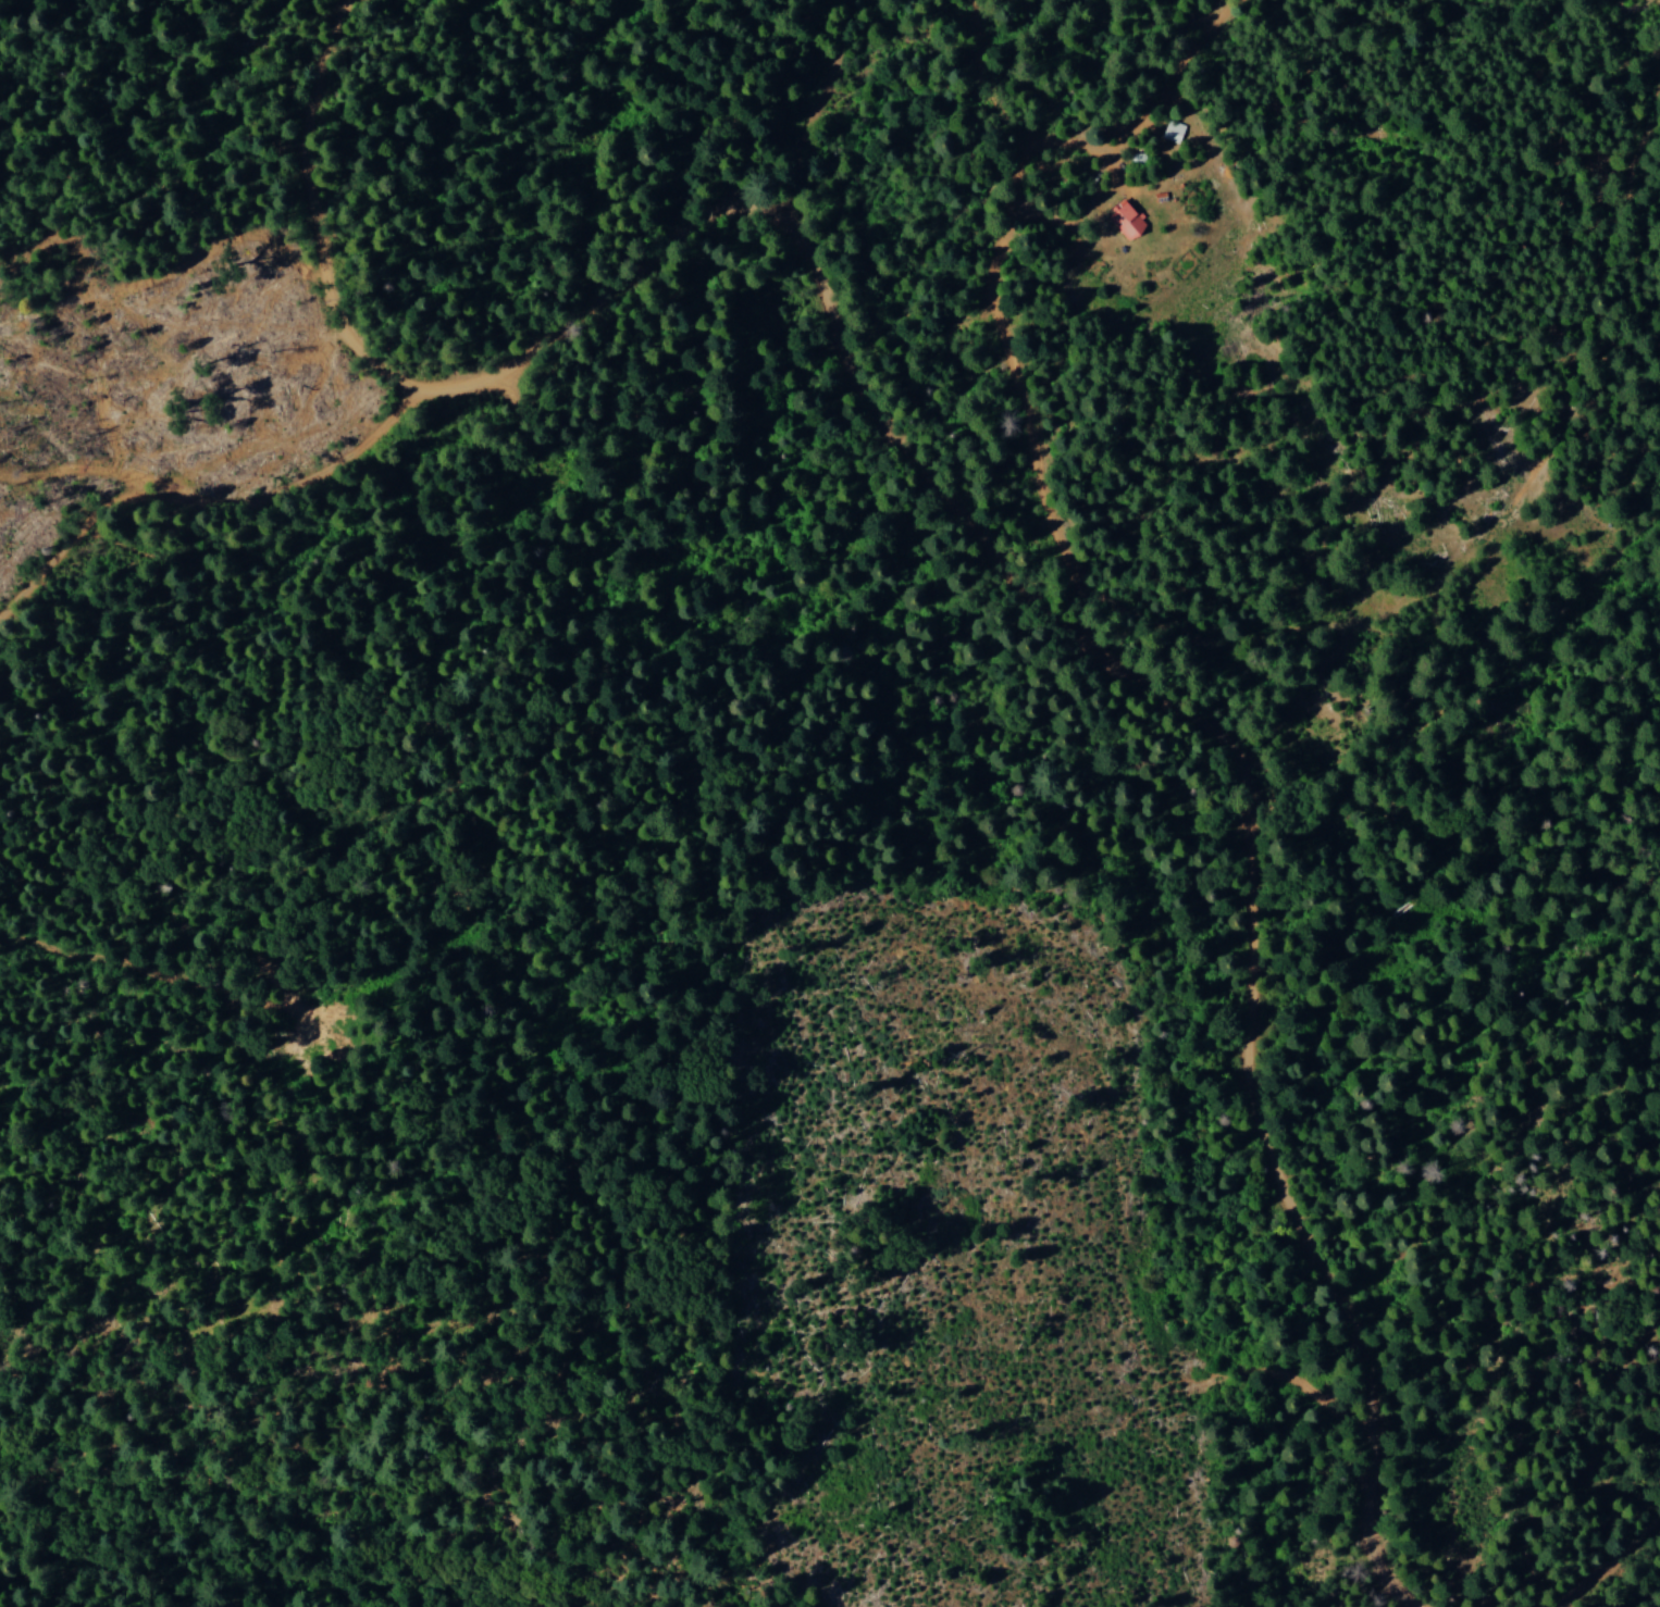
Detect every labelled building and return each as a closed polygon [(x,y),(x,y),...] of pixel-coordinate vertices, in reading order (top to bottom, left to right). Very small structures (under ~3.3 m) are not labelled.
[(1184,125),(1167,120),(1161,139),(1178,144),(1184,125)] [(1129,242),(1146,224),(1121,202),(1104,220),(1129,242)]
